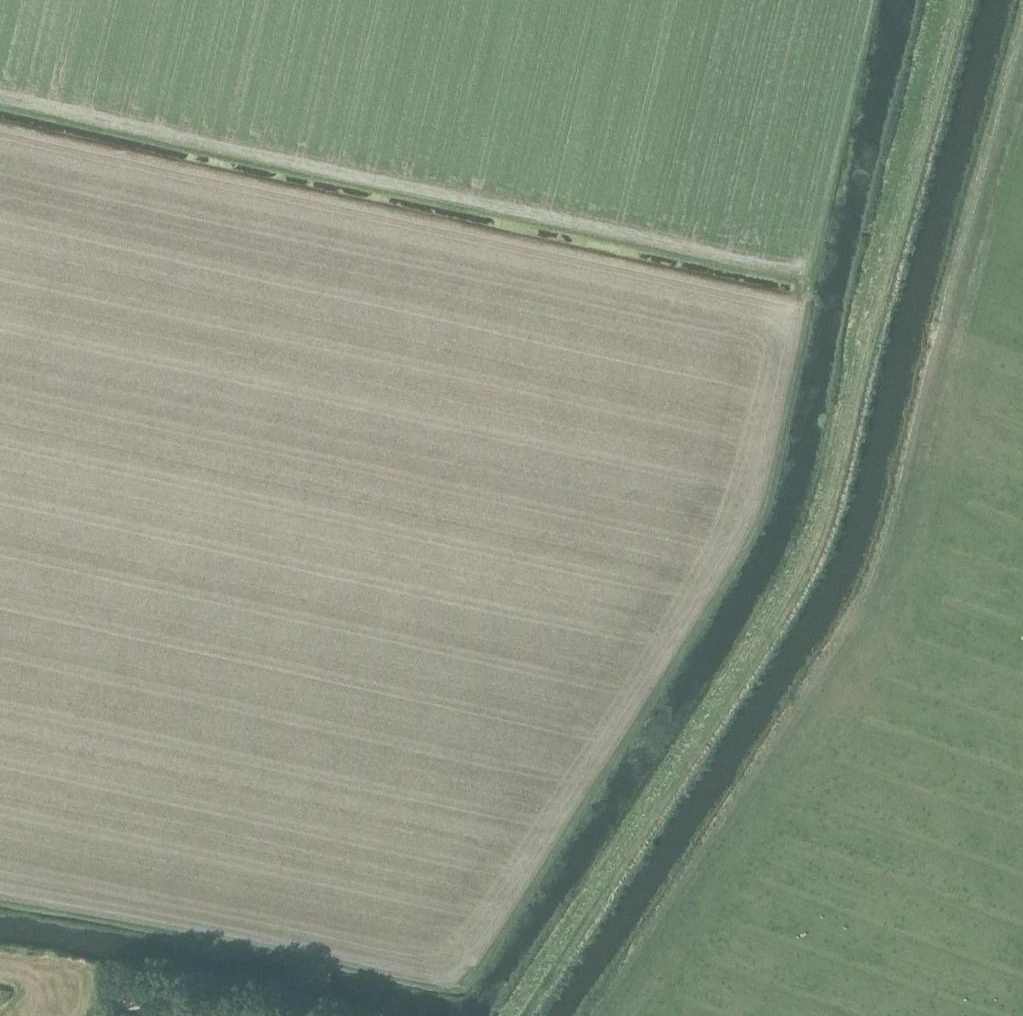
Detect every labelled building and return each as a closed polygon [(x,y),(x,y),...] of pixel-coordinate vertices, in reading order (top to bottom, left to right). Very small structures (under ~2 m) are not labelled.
[(278,1015),(287,1015),(290,1008),(282,1005),(278,1015)]
